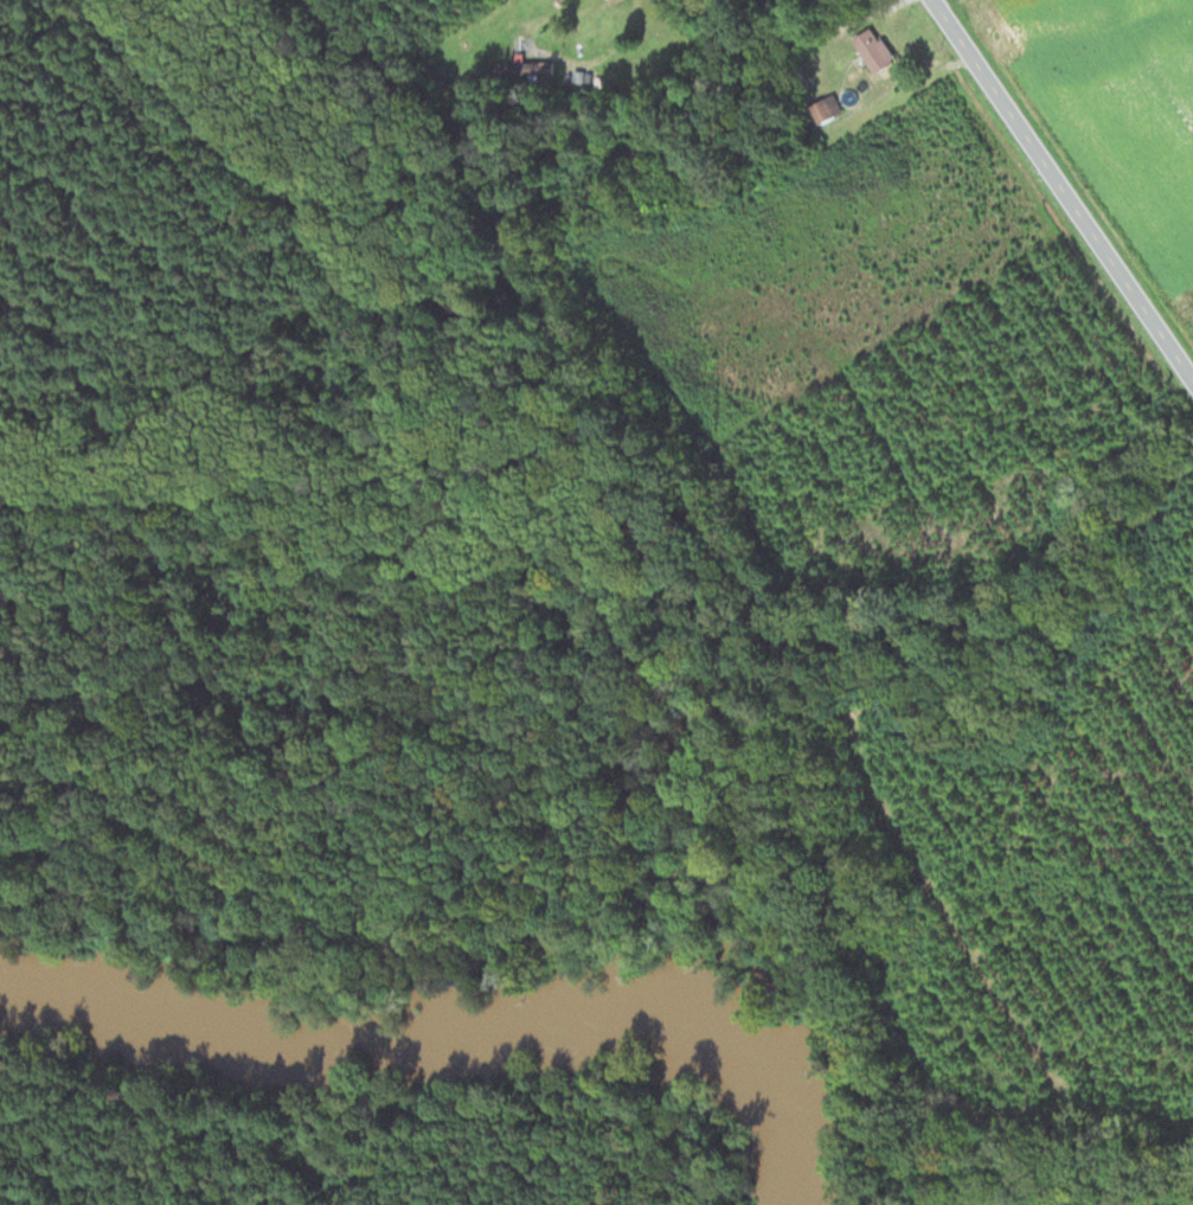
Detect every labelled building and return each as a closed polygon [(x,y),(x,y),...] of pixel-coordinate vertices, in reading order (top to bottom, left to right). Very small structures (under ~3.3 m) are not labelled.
[(851,38),(875,74),(897,59),(873,24),(851,38)] [(555,74),(555,61),(519,61),(519,62),(496,62),(496,74),(555,74)]
